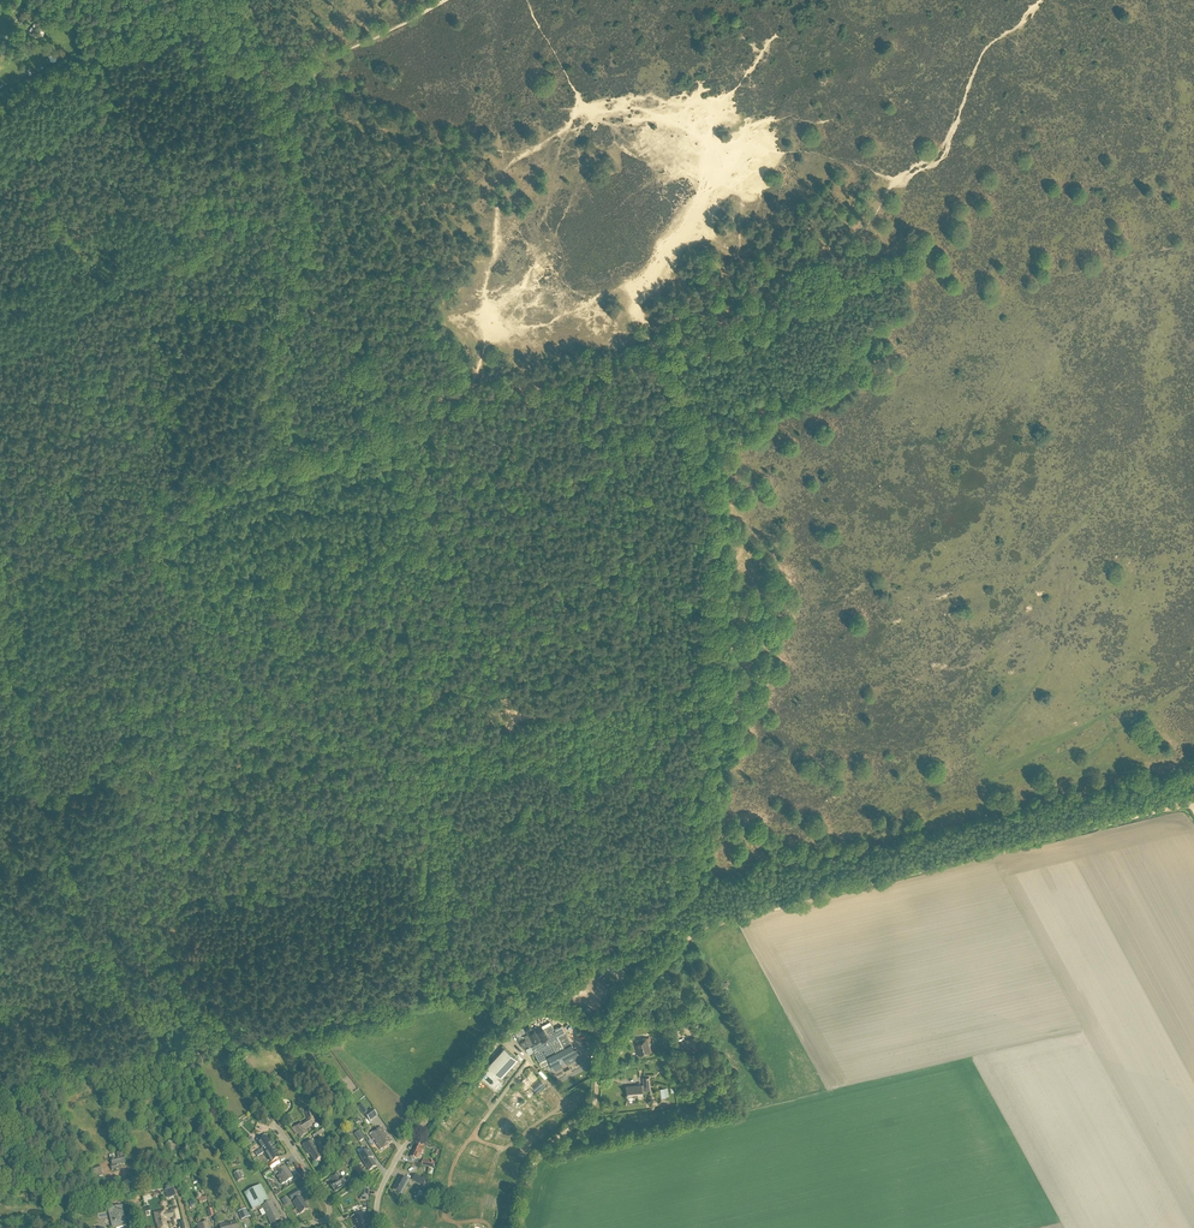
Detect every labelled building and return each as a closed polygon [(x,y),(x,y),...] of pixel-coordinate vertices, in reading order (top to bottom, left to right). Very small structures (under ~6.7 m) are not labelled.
[(549,1061),(554,1070),(563,1066),(562,1064),(566,1061),(567,1063),(580,1056),(576,1047),(573,1048),(571,1044),(572,1043),(562,1025),(554,1029),(551,1024),(536,1032),(535,1030),(531,1032),(529,1028),(525,1030),(527,1032),(523,1034),(526,1039),(520,1042),(523,1047),(529,1044),(530,1046),(529,1046),(532,1052),(534,1051),(542,1066),(549,1061)] [(638,1055),(649,1052),(649,1051),(651,1050),(648,1037),(634,1041),(636,1049),(637,1049),(638,1055)] [(488,1066),(500,1077),(517,1059),(504,1048),(488,1066)] [(534,1072),(527,1076),(534,1087),(541,1082),(534,1072)] [(627,1092),(628,1097),(643,1096),(642,1090),(651,1089),(649,1077),(642,1077),(643,1084),(626,1086),(627,1092)] [(523,1087),(526,1091),(533,1086),(530,1082),(523,1087)] [(274,1098),(264,1083),(258,1088),(267,1102),(274,1098)] [(487,1094),(493,1100),(498,1095),(493,1089),(487,1094)] [(517,1090),(511,1096),(520,1104),(526,1098),(517,1090)] [(554,1106),(561,1099),(552,1090),(544,1097),(554,1106)] [(540,1095),(535,1100),(540,1104),(544,1100),(540,1095)] [(535,1099),(531,1101),(536,1108),(540,1106),(535,1099)] [(507,1104),(510,1107),(507,1109),(512,1114),(517,1108),(509,1101),(507,1104)] [(298,1134),(301,1139),(308,1134),(304,1130),(312,1124),(312,1123),(313,1120),(313,1119),(313,1118),(309,1106),(303,1107),(306,1113),(305,1113),(307,1119),(301,1124),(301,1123),(292,1129),(297,1135),(298,1134)] [(370,1122),(377,1116),(371,1109),(368,1111),(365,1108),(361,1111),(364,1114),(370,1122)] [(528,1110),(525,1112),(532,1120),(535,1118),(528,1110)] [(506,1120),(508,1117),(498,1111),(496,1115),(506,1120)] [(523,1127),(528,1122),(521,1116),(517,1122),(523,1127)] [(556,1116),(553,1118),(558,1126),(562,1124),(556,1116)] [(510,1121),(504,1126),(511,1134),(514,1131),(511,1128),(514,1126),(510,1121)] [(459,1126),(455,1130),(462,1136),(466,1132),(459,1126)] [(536,1131),(540,1139),(549,1134),(545,1126),(536,1131)] [(369,1136),(375,1143),(387,1135),(381,1127),(369,1136)] [(489,1139),(490,1136),(494,1137),(495,1128),(488,1127),(486,1138),(489,1139)] [(321,1129),(312,1135),(314,1138),(323,1132),(321,1129)] [(364,1139),(359,1132),(355,1135),(359,1142),(364,1139)] [(534,1144),(538,1141),(533,1133),(529,1136),(534,1144)] [(257,1158),(273,1148),(265,1135),(257,1141),(262,1150),(255,1154),(257,1158)] [(375,1143),(380,1151),(383,1149),(392,1143),(387,1135),(375,1143)] [(440,1144),(443,1138),(438,1135),(435,1141),(440,1144)] [(253,1142),(251,1138),(243,1143),(245,1147),(253,1142)] [(320,1154),(311,1141),(302,1146),(309,1156),(310,1155),(315,1163),(323,1158),(322,1157),(323,1156),(321,1153),(320,1154)] [(525,1143),(520,1147),(528,1156),(532,1152),(525,1143)] [(410,1157),(416,1161),(418,1156),(419,1155),(421,1156),(424,1149),(421,1148),(421,1147),(417,1145),(413,1154),(412,1154),(410,1157)] [(267,1157),(271,1163),(279,1158),(273,1148),(257,1158),(264,1154),(266,1157),(267,1157)] [(359,1156),(369,1172),(376,1167),(371,1159),(373,1158),(368,1150),(359,1156)] [(111,1166),(112,1171),(118,1170),(117,1166),(124,1164),(123,1162),(125,1161),(123,1156),(122,1153),(117,1154),(118,1157),(115,1158),(114,1154),(109,1156),(112,1165),(111,1166)] [(421,1166),(433,1168),(434,1162),(422,1160),(421,1166)] [(269,1166),(272,1170),(280,1165),(277,1161),(269,1166)] [(285,1184),(293,1179),(290,1174),(290,1175),(285,1167),(282,1169),(280,1166),(274,1170),(276,1173),(278,1172),(280,1176),(277,1178),(279,1181),(279,1182),(280,1182),(282,1185),(285,1183),(285,1184)] [(91,1169),(93,1179),(103,1176),(100,1167),(91,1169)] [(243,1180),(239,1172),(234,1175),(238,1183),(243,1180)] [(412,1180),(422,1186),(427,1177),(416,1172),(412,1180)] [(341,1177),(340,1178),(336,1173),(329,1178),(333,1183),(330,1185),(335,1193),(346,1185),(341,1177)] [(469,1173),(467,1182),(473,1183),(475,1175),(469,1173)] [(400,1177),(393,1191),(402,1195),(409,1181),(400,1177)] [(493,1188),(500,1189),(501,1180),(495,1179),(493,1188)] [(244,1195),(253,1210),(269,1202),(261,1186),(244,1195)] [(367,1201),(369,1188),(362,1187),(360,1200),(367,1201)] [(297,1190),(288,1195),(291,1200),(300,1195),(297,1190)] [(293,1203),(300,1214),(308,1209),(301,1198),(293,1203)] [(271,1202),(262,1207),(271,1225),(280,1220),(276,1212),(271,1202)] [(109,1210),(113,1227),(126,1227),(124,1219),(128,1218),(125,1206),(109,1210)] [(158,1227),(167,1227),(166,1223),(167,1223),(166,1218),(172,1217),(173,1221),(180,1220),(177,1208),(171,1210),(171,1211),(165,1213),(164,1212),(154,1214),(156,1225),(157,1225),(158,1227)] [(413,1208),(412,1214),(421,1216),(422,1210),(413,1208)] [(238,1212),(241,1220),(249,1217),(251,1216),(249,1211),(247,1212),(246,1209),(238,1212)] [(365,1213),(351,1218),(354,1227),(355,1227),(370,1227),(365,1213)]
